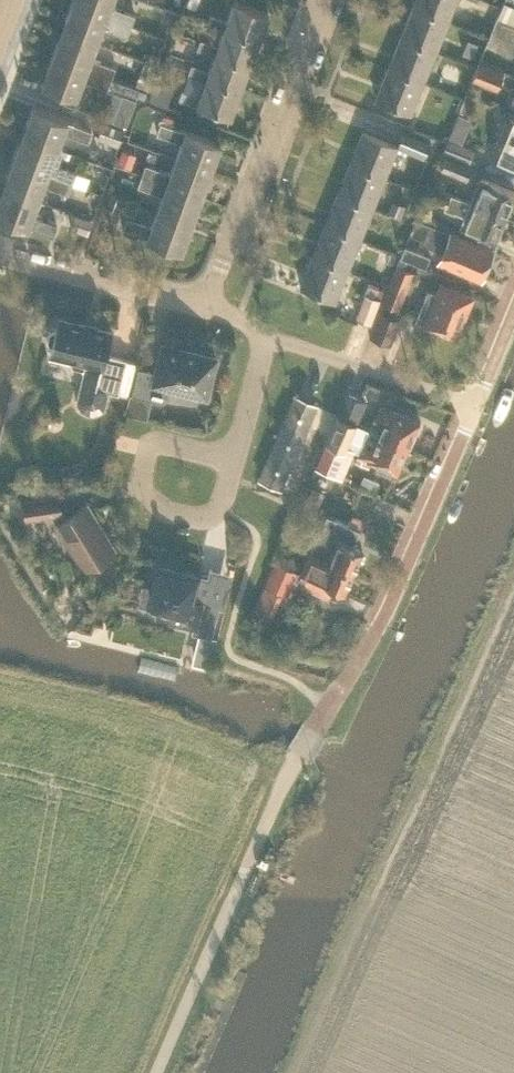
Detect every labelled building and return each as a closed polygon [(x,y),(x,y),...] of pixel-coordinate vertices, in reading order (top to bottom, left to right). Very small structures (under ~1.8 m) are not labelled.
[(110,5),(112,0),(72,0),(71,2),(131,25),(135,14),(110,5)] [(185,7),(196,11),(200,0),(187,0),(185,7)] [(227,20),(210,13),(206,23),(223,30),(225,26),(259,38),(268,12),(236,0),(234,0),(227,20)] [(448,19),(456,0),(415,0),(413,5),(448,19)] [(505,0),(492,30),(513,38),(513,4),(505,0)] [(102,26),(127,35),(131,25),(71,2),(61,28),(96,42),(102,26)] [(400,36),(435,50),(448,19),(413,5),(400,36)] [(170,9),(165,21),(172,24),(176,12),(170,9)] [(225,26),(223,30),(218,45),(201,38),(197,48),(214,55),(216,51),(250,63),(259,38),(225,26)] [(91,57),(96,42),(61,28),(52,55),(111,77),(115,66),(91,57)] [(492,30),(487,44),(513,55),(513,51),(513,39),(492,30)] [(388,66),(423,81),(435,50),(400,36),(388,66)] [(468,38),(463,52),(473,56),(478,42),(468,38)] [(250,63),(216,51),(214,55),(209,70),(192,64),(188,73),(205,80),(207,76),(240,88),(250,63)] [(122,81),(111,77),(52,55),(41,81),(76,95),(83,78),(119,92),(122,81)] [(145,61),(142,71),(153,75),(157,65),(145,61)] [(503,71),(479,61),(472,77),(497,87),(503,71)] [(423,81),(388,66),(375,98),(410,112),(423,81)] [(240,88),(207,76),(205,80),(200,95),(182,89),(179,98),(197,105),(199,101),(231,113),(240,88)] [(63,131),(88,140),(92,129),(73,122),(73,121),(32,106),(22,133),(57,146),(63,131)] [(164,113),(161,121),(173,125),(175,117),(164,113)] [(468,162),(474,149),(459,143),(470,118),(458,113),(448,139),(443,152),(468,162)] [(508,115),(492,153),(513,162),(513,118),(508,115)] [(124,129),(103,121),(97,136),(119,144),(124,129)] [(221,142),(180,127),(180,128),(173,125),(161,121),(157,132),(181,141),(176,156),(211,169),(221,142)] [(404,130),(397,146),(424,156),(430,141),(404,130)] [(397,145),(362,131),(350,162),(384,176),(397,145)] [(72,181),(76,171),(52,162),(57,146),(22,133),(13,160),(72,181)] [(131,166),(136,152),(122,147),(117,161),(131,166)] [(441,167),(466,178),(472,165),(446,154),(441,167)] [(176,156),(170,172),(146,163),(142,174),(201,195),(211,169),(176,156)] [(69,190),(72,181),(13,160),(3,186),(38,199),(44,183),(68,192),(69,190)] [(350,162),(337,192),(372,207),(384,176),(350,162)] [(76,171),(72,181),(86,187),(90,176),(76,171)] [(142,174),(138,184),(162,193),(157,209),(192,222),(201,195),(142,174)] [(470,200),(469,200),(505,216),(513,195),(513,190),(481,176),(470,200)] [(72,181),(69,190),(83,195),(86,187),(72,181)] [(454,209),(465,214),(460,225),(495,240),(505,216),(469,200),(430,183),(420,207),(426,209),(430,198),(445,204),(444,206),(453,210),(454,209)] [(34,227),(53,234),(57,224),(32,214),(38,199),(3,186),(0,194),(0,215),(34,228),(34,227)] [(113,206),(117,194),(108,191),(104,203),(113,206)] [(337,192),(325,223),(360,237),(372,207),(337,192)] [(392,199),(388,211),(402,216),(406,204),(392,199)] [(127,215),(123,226),(141,233),(141,234),(182,249),(192,222),(157,209),(151,224),(127,215)] [(81,215),(76,228),(87,232),(92,220),(81,215)] [(421,236),(420,241),(443,249),(439,260),(480,277),(492,248),(451,231),(417,219),(411,232),(421,236)] [(360,237),(325,223),(312,254),(347,268),(360,237)] [(425,266),(430,254),(405,245),(400,256),(425,266)] [(300,285),(335,299),(347,268),(312,254),(300,285)] [(382,302),(398,308),(413,271),(404,267),(408,259),(400,256),(382,302)] [(368,283),(365,292),(380,298),(384,289),(378,287),(379,284),(369,280),(368,283)] [(415,319),(424,323),(456,336),(472,295),(441,283),(437,293),(428,289),(415,319)] [(365,292),(355,317),(371,323),(380,298),(365,292)] [(390,341),(399,317),(379,310),(370,334),(390,341)] [(53,327),(49,330),(47,338),(50,343),(52,343),(50,351),(70,356),(70,359),(71,359),(70,361),(73,366),(82,368),(84,371),(76,401),(81,408),(88,412),(96,412),(104,408),(108,390),(118,393),(126,359),(105,353),(111,330),(79,322),(78,325),(58,320),(56,327),(53,327)] [(139,367),(132,393),(163,401),(167,385),(192,392),(193,388),(207,391),(215,361),(201,357),(202,353),(163,343),(156,372),(139,367)] [(346,392),(337,412),(339,413),(358,421),(366,401),(348,393),(346,392)] [(259,476),(281,486),(317,405),(294,395),(259,476)] [(368,428),(378,433),(379,433),(408,446),(420,420),(390,407),(390,408),(381,404),(376,416),(374,415),(368,428)] [(357,423),(338,415),(326,442),(345,450),(357,423)] [(359,454),(367,458),(367,459),(396,472),(408,446),(379,433),(378,433),(368,428),(363,440),(365,441),(359,454)] [(344,456),(322,447),(315,465),(336,474),(344,456)] [(28,478),(20,479),(22,491),(30,490),(28,478)] [(56,522),(83,567),(114,548),(87,503),(64,517),(61,511),(58,495),(23,500),(26,517),(51,513),(56,522)] [(353,570),(362,549),(352,545),(359,528),(335,518),(324,543),(328,545),(323,556),(353,570)] [(329,596),(333,586),(343,591),(353,570),(323,556),(310,551),(296,581),(329,596)] [(287,591),(297,569),(277,560),(267,583),(287,591)] [(159,565),(154,586),(157,586),(154,599),(157,606),(170,609),(173,610),(170,621),(194,626),(193,632),(212,636),(218,605),(206,596),(210,578),(199,575),(159,565)] [(268,586),(259,605),(271,611),(280,591),(268,586)] [(195,650),(192,662),(210,667),(213,654),(195,650)]
